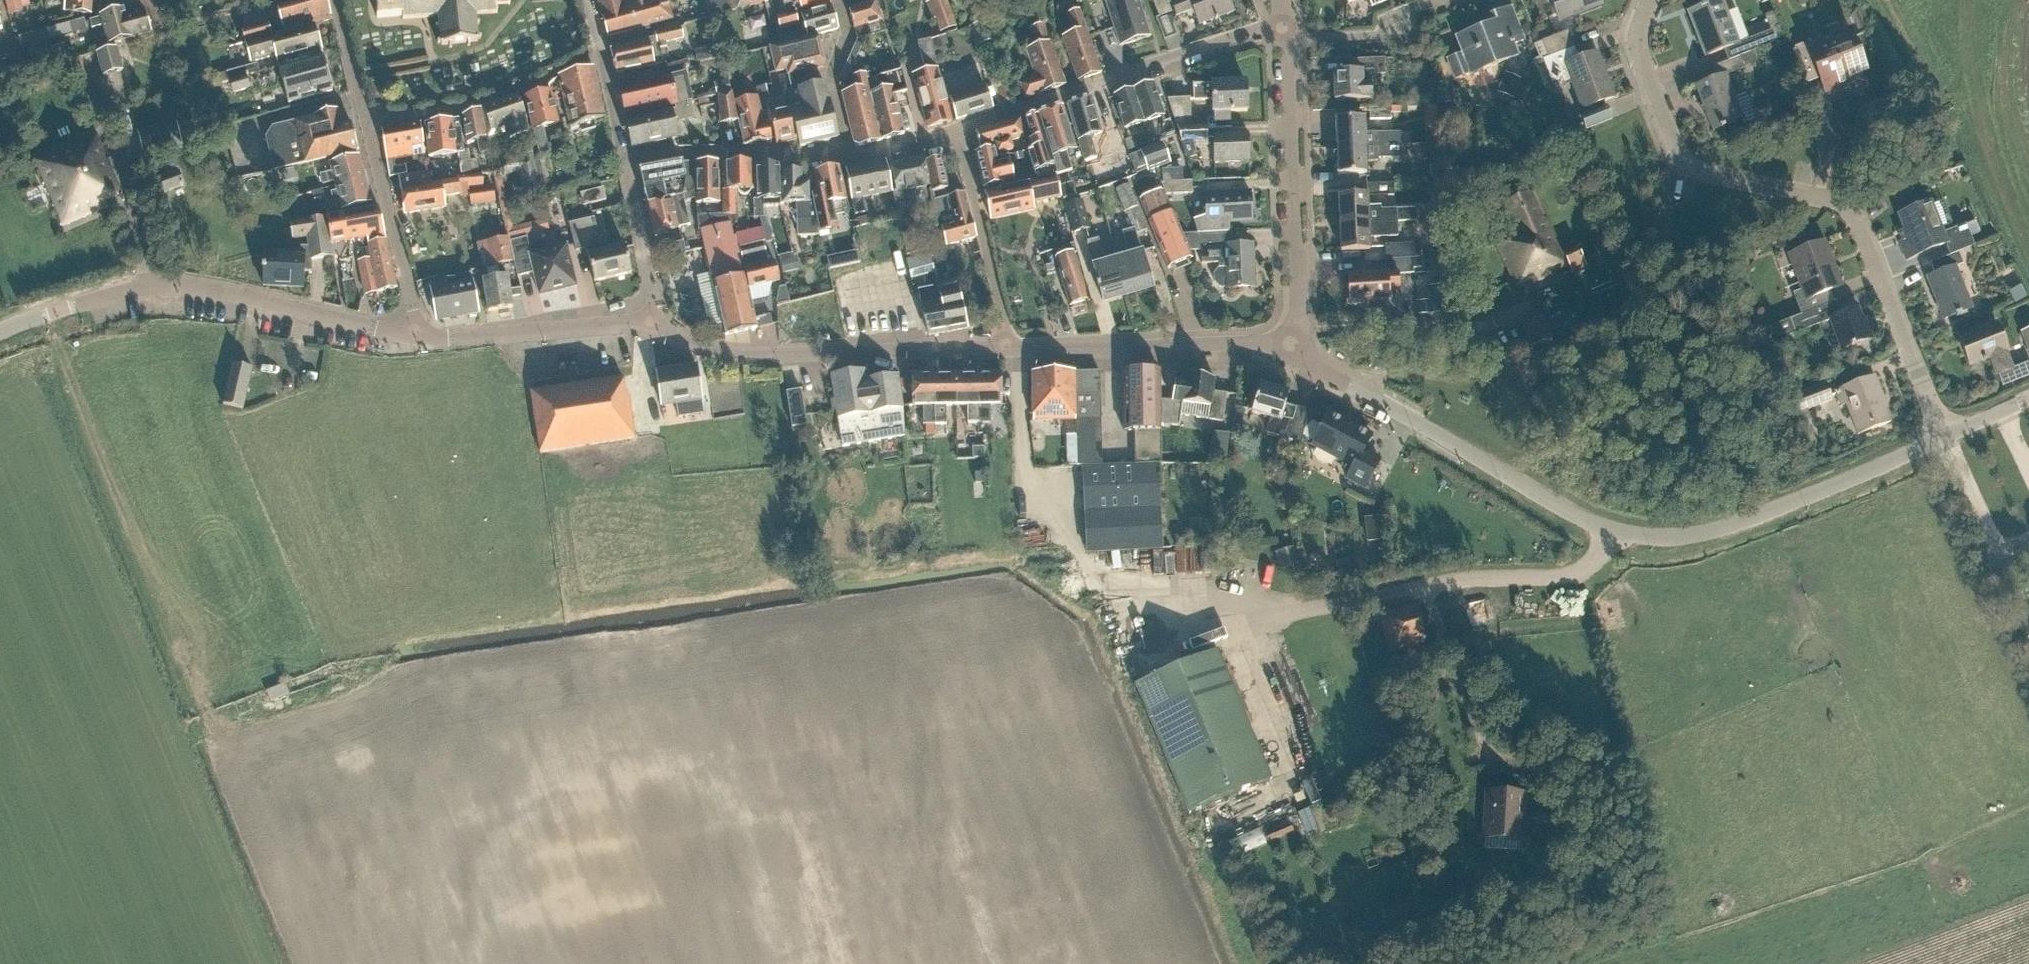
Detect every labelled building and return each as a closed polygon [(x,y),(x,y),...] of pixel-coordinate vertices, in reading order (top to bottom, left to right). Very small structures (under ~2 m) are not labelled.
[(9,15),(17,13),(23,11),(20,0),(5,0),(9,15)] [(64,11),(91,15),(93,0),(66,0),(64,11)] [(246,44),(251,42),(291,31),(290,28),(290,27),(307,22),(308,26),(332,19),(327,0),(303,0),(278,7),(281,20),(242,31),(246,44)] [(377,18),(397,17),(397,18),(403,17),(403,20),(438,17),(439,25),(435,26),(436,28),(440,28),(441,41),(437,41),(438,44),(441,43),(442,45),(450,45),(450,48),(453,48),(452,44),(468,42),(468,46),(471,46),(470,42),(478,42),(478,39),(481,39),(481,36),(477,37),(476,25),(479,24),(479,22),(475,22),(475,15),(498,13),(497,5),(511,3),(510,0),(376,0),(377,18)] [(607,36),(654,23),(673,19),(668,0),(639,0),(623,4),(622,0),(597,0),(607,36)] [(737,9),(734,0),(709,0),(705,1),(709,17),(737,9)] [(737,9),(769,0),(734,0),(737,9)] [(782,2),(786,14),(830,2),(829,0),(789,0),(782,2)] [(946,0),(936,0),(927,3),(933,19),(950,12),(946,0)] [(1121,46),(1150,37),(1137,0),(1105,0),(1121,46)] [(1159,17),(1172,12),(1167,0),(1152,0),(1159,17)] [(1172,2),(1177,15),(1194,8),(1199,23),(1227,12),(1222,0),(1177,0),(1172,2)] [(1560,23),(1600,7),(1598,0),(1551,0),(1560,23)] [(1751,52),(1776,41),(1776,40),(1783,37),(1773,11),(1764,14),(1770,30),(1739,43),(1722,0),(1719,0),(1688,12),(1706,56),(1724,49),(1728,61),(1751,52)] [(876,1),(859,6),(848,9),(857,40),(885,32),(876,1)] [(1036,78),(1020,84),(1025,98),(1064,84),(1043,24),(1049,21),(1043,4),(1032,8),(1037,21),(1029,24),(1036,46),(1026,50),(1036,78)] [(831,7),(801,16),(806,33),(802,35),(803,39),(837,29),(831,7)] [(1511,8),(1493,15),(1496,22),(1455,37),(1462,54),(1446,59),(1454,81),(1517,57),(1513,44),(1524,40),(1511,8)] [(104,26),(109,45),(151,33),(147,18),(128,23),(124,10),(106,15),(102,16),(102,18),(91,21),(93,29),(104,26)] [(1074,32),(1055,39),(1070,83),(1101,72),(1079,11),(1068,15),(1074,32)] [(795,12),(777,17),(780,29),(798,24),(795,12)] [(1860,12),(1852,15),(1857,28),(1865,25),(1860,12)] [(70,23),(72,33),(87,29),(84,19),(70,23)] [(979,44),(991,40),(985,20),(972,24),(979,44)] [(65,35),(72,33),(70,23),(62,25),(65,35)] [(251,42),(246,44),(251,62),(275,55),(277,63),(321,50),(314,25),(304,28),(303,24),(290,28),(291,31),(251,42)] [(54,27),(57,37),(65,35),(62,25),(54,27)] [(655,37),(610,48),(616,73),(647,68),(663,63),(659,48),(667,47),(666,42),(683,38),(681,26),(674,28),(674,29),(654,34),(655,37)] [(57,37),(54,27),(46,30),(49,40),(57,37)] [(1542,42),(1535,45),(1540,59),(1548,56),(1574,46),(1568,31),(1542,42)] [(806,71),(819,68),(823,67),(816,37),(771,48),(776,72),(786,70),(791,90),(787,91),(790,106),(777,108),(777,104),(767,106),(775,143),(798,138),(800,147),(837,138),(824,84),(809,87),(806,71)] [(1840,71),(1863,63),(1854,37),(1818,50),(1815,41),(1792,49),(1803,79),(1819,74),(1826,94),(1845,87),(1840,71)] [(926,70),(913,74),(927,127),(951,121),(930,39),(918,42),(926,70)] [(1785,40),(1771,46),(1777,60),(1791,54),(1785,40)] [(858,42),(852,53),(857,55),(863,44),(858,42)] [(66,44),(52,47),(56,62),(69,58),(66,44)] [(117,47),(96,52),(102,76),(123,70),(117,47)] [(1574,47),(1543,60),(1551,82),(1561,78),(1569,75),(1572,83),(1582,110),(1614,98),(1597,53),(1579,60),(1574,47)] [(709,48),(695,51),(697,61),(710,59),(709,48)] [(52,52),(42,56),(45,65),(55,62),(52,52)] [(1755,62),(1751,52),(1711,68),(1715,77),(1697,84),(1715,130),(1742,119),(1744,123),(1756,118),(1746,93),(1735,97),(1726,73),(1755,62)] [(322,54),(277,67),(288,104),(333,91),(322,54)] [(81,57),(65,61),(70,80),(86,76),(81,57)] [(1349,72),(1333,72),(1334,101),(1363,100),(1371,98),(1371,84),(1370,84),(1370,79),(1374,79),(1374,75),(1385,74),(1384,58),(1348,59),(1349,72)] [(893,63),(882,66),(884,75),(896,72),(893,63)] [(220,85),(247,76),(259,73),(256,64),(227,73),(227,72),(217,75),(220,85)] [(847,64),(841,78),(847,77),(852,67),(847,64)] [(979,64),(942,76),(956,120),(992,108),(993,108),(979,64)] [(564,99),(598,90),(593,68),(558,76),(564,99)] [(884,89),(870,93),(882,140),(904,134),(894,95),(906,92),(901,70),(896,72),(884,75),(881,76),(884,89)] [(625,116),(674,104),(691,101),(691,100),(693,100),(686,72),(619,88),(625,116)] [(1513,98),(1521,79),(1505,72),(1497,92),(1513,98)] [(856,90),(843,93),(855,144),(858,146),(880,141),(867,89),(865,79),(871,78),(869,73),(853,76),(856,90)] [(250,88),(247,76),(230,82),(233,93),(250,88)] [(716,95),(718,95),(731,92),(728,79),(713,83),(716,95)] [(1212,85),(1194,86),(1194,100),(1213,100),(1214,122),(1229,121),(1229,112),(1247,111),(1245,82),(1212,83),(1212,85)] [(1153,83),(1133,90),(1143,122),(1163,116),(1157,98),(1153,83)] [(759,95),(769,93),(767,85),(757,88),(759,95)] [(605,119),(598,90),(564,99),(571,128),(580,126),(581,132),(595,129),(593,122),(605,119)] [(1124,128),(1143,122),(1133,90),(1113,96),(1124,128)] [(534,156),(540,186),(541,191),(551,190),(543,155),(549,154),(543,128),(558,124),(550,91),(525,98),(539,155),(534,156)] [(734,103),(731,92),(718,95),(721,123),(738,121),(744,146),(772,139),(767,117),(762,118),(757,97),(734,103)] [(540,186),(534,156),(527,123),(517,96),(484,107),(492,132),(505,127),(509,139),(517,137),(522,159),(502,163),(504,176),(518,173),(522,190),(540,186)] [(1162,96),(1157,98),(1163,116),(1161,116),(1164,126),(1163,126),(1166,136),(1174,134),(1162,96)] [(1434,96),(1421,96),(1421,105),(1434,105),(1434,96)] [(1068,104),(1085,161),(1097,158),(1090,136),(1101,133),(1091,97),(1068,104)] [(1177,128),(1191,127),(1189,99),(1168,99),(1177,128)] [(691,101),(674,104),(675,108),(671,109),(671,111),(666,112),(666,110),(661,111),(662,113),(627,121),(633,148),(676,139),(672,119),(677,118),(678,122),(695,118),(691,101)] [(1450,102),(1440,103),(1443,121),(1453,120),(1450,102)] [(1062,106),(1038,113),(1057,173),(1057,175),(1072,170),(1066,153),(1075,150),(1062,106)] [(1581,116),(1586,129),(1612,119),(1607,106),(1581,116)] [(1390,107),(1369,107),(1369,119),(1391,119),(1390,107)] [(481,108),(462,115),(468,144),(477,141),(479,154),(489,151),(481,108)] [(272,128),(266,138),(274,171),(357,150),(350,123),(341,125),(337,110),(314,116),(314,117),(283,125),(272,128)] [(1038,113),(1025,117),(1032,140),(1028,141),(1031,150),(1027,151),(1036,179),(1057,173),(1038,113)] [(461,175),(479,174),(477,159),(470,160),(468,150),(464,150),(460,118),(425,123),(430,157),(458,153),(461,175)] [(1335,119),(1337,147),(1401,144),(1401,132),(1375,133),(1375,132),(1364,132),(1364,118),(1335,119)] [(976,131),(980,149),(996,144),(998,154),(1012,151),(1009,141),(1024,136),(1020,119),(976,131)] [(1579,120),(1568,125),(1571,133),(1582,128),(1579,120)] [(176,122),(138,131),(144,156),(182,147),(176,122)] [(426,157),(423,143),(420,124),(381,131),(390,177),(407,174),(405,165),(396,167),(394,158),(413,154),(413,159),(426,157)] [(1207,141),(1206,126),(1191,127),(1177,128),(1187,160),(1196,157),(1191,142),(1207,141)] [(1119,127),(1106,131),(1110,144),(1123,140),(1119,127)] [(98,133),(36,160),(64,224),(106,205),(103,200),(123,191),(98,133)] [(1248,134),(1213,136),(1215,162),(1249,161),(1248,134)] [(1130,136),(1124,138),(1128,149),(1134,147),(1130,136)] [(1162,143),(1128,156),(1135,174),(1147,170),(1148,171),(1169,163),(1162,143)] [(1438,143),(1425,144),(1426,162),(1440,161),(1438,143)] [(1401,144),(1337,147),(1338,175),(1366,174),(1366,162),(1377,161),(1377,158),(1402,157),(1401,144)] [(995,148),(975,153),(984,188),(1014,181),(1008,156),(1002,157),(1001,156),(997,157),(995,148)] [(1021,152),(1011,155),(1014,163),(1023,160),(1021,152)] [(336,186),(365,179),(358,156),(330,163),(332,172),(320,175),(322,184),(334,181),(336,186)] [(903,190),(928,186),(924,161),(923,157),(891,164),(897,190),(892,191),(895,206),(906,204),(903,190)] [(924,161),(928,186),(930,192),(947,188),(940,157),(924,161)] [(639,170),(647,204),(672,197),(672,195),(686,192),(686,179),(683,161),(639,170)] [(846,169),(855,214),(865,212),(862,197),(891,191),(885,161),(846,169)] [(430,173),(430,178),(437,177),(435,162),(425,163),(427,173),(430,173)] [(695,162),(696,179),(696,199),(696,204),(719,203),(718,162),(695,162)] [(724,215),(730,215),(735,215),(734,191),(737,191),(738,193),(740,194),(741,195),(744,196),(747,195),(750,193),(751,192),(751,191),(752,190),(753,190),(753,162),(725,163),(725,191),(723,194),(724,215)] [(168,176),(160,179),(165,192),(183,185),(179,172),(172,174),(170,168),(176,166),(175,164),(170,166),(169,165),(165,167),(168,176)] [(757,199),(754,200),(754,218),(764,218),(785,218),(780,207),(780,166),(756,166),(757,199)] [(820,206),(812,207),(814,219),(816,219),(818,233),(819,235),(837,231),(834,219),(849,216),(849,214),(840,171),(838,166),(836,166),(813,171),(820,206)] [(787,172),(782,172),(783,204),(797,204),(797,219),(796,219),(797,236),(819,235),(818,233),(816,219),(814,219),(812,207),(812,203),(808,203),(807,184),(801,184),(801,171),(797,171),(797,169),(787,169),(787,172)] [(1182,169),(1163,170),(1164,182),(1182,181),(1182,169)] [(1564,169),(1561,179),(1572,181),(1574,171),(1564,169)] [(589,170),(573,174),(576,186),(592,182),(589,170)] [(493,172),(495,183),(502,182),(500,171),(493,172)] [(431,183),(430,178),(430,173),(427,173),(399,177),(405,214),(445,207),(444,196),(470,192),(470,187),(484,186),(482,173),(479,174),(461,175),(457,176),(458,179),(431,183)] [(1057,176),(985,192),(991,218),(991,219),(1035,210),(1033,203),(1061,197),(1057,176)] [(371,202),(365,179),(336,186),(337,192),(331,193),(333,202),(339,200),(342,210),(371,202)] [(672,195),(672,197),(679,227),(690,225),(684,201),(696,199),(696,179),(686,179),(686,192),(672,195)] [(1192,181),(1161,183),(1166,195),(1193,194),(1192,181)] [(513,227),(502,182),(495,183),(499,201),(508,238),(508,241),(526,236),(549,230),(546,219),(513,227)] [(499,201),(495,183),(489,184),(490,192),(486,193),(486,192),(469,193),(471,204),(499,201)] [(1117,259),(1128,294),(1153,287),(1142,252),(1141,252),(1136,234),(1147,229),(1128,184),(1115,189),(1124,213),(1126,212),(1133,229),(1122,232),(1129,255),(1117,259)] [(1068,185),(1060,187),(1061,191),(1064,198),(1075,195),(1073,188),(1068,185)] [(604,189),(581,194),(584,206),(606,200),(604,189)] [(1192,258),(1173,211),(1172,212),(1163,189),(1141,198),(1150,221),(1149,221),(1168,268),(1192,258)] [(323,190),(312,192),(314,200),(325,198),(323,190)] [(1516,229),(1495,239),(1516,284),(1530,277),(1532,280),(1567,264),(1572,275),(1586,268),(1576,246),(1561,252),(1532,190),(1504,203),(1516,229)] [(964,192),(934,200),(937,212),(938,215),(946,246),(977,237),(964,192)] [(1196,232),(1229,231),(1228,221),(1251,220),(1250,192),(1206,194),(1206,192),(1205,193),(1206,215),(1193,219),(1196,232)] [(1339,195),(1340,223),(1397,221),(1416,220),(1415,208),(1380,209),(1380,206),(1368,206),(1367,194),(1339,195)] [(679,227),(672,197),(647,204),(653,233),(656,232),(657,235),(668,233),(667,230),(679,227)] [(1080,203),(1064,207),(1072,234),(1088,229),(1080,203)] [(1950,258),(1960,254),(1975,248),(1967,226),(1945,235),(1933,203),(1901,215),(1907,231),(1900,233),(1909,259),(1946,245),(1950,258)] [(366,237),(367,244),(386,239),(379,206),(349,212),(351,223),(344,224),(347,241),(366,237)] [(325,217),(330,244),(347,241),(344,224),(351,223),(349,212),(325,216),(325,217)] [(724,215),(720,215),(720,225),(720,226),(730,224),(730,222),(730,215),(724,215)] [(870,216),(857,218),(859,228),(872,225),(870,216)] [(330,244),(325,217),(289,223),(290,228),(283,230),(285,241),(306,237),(308,248),(301,248),(301,255),(264,253),(264,267),(262,267),(262,271),(264,271),(263,285),(303,287),(304,271),(311,272),(311,260),(332,256),(330,244)] [(594,218),(570,224),(576,250),(586,248),(594,282),(632,274),(626,248),(602,253),(594,218)] [(1397,221),(1340,223),(1341,252),(1370,250),(1369,239),(1398,237),(1397,221)] [(711,273),(696,276),(709,334),(725,331),(726,335),(756,328),(754,319),(743,269),(741,261),(735,237),(733,237),(730,224),(720,226),(702,230),(711,273)] [(762,228),(749,231),(752,245),(763,242),(766,242),(762,228)] [(1182,233),(1190,251),(1201,250),(1201,263),(1218,263),(1219,268),(1214,274),(1214,282),(1221,288),(1254,286),(1252,244),(1234,245),(1234,231),(1229,231),(1196,232),(1182,233)] [(911,234),(903,235),(905,245),(913,244),(911,234)] [(1788,235),(1775,240),(1778,249),(1791,243),(1788,235)] [(531,254),(526,236),(508,241),(517,277),(534,273),(539,295),(576,286),(566,245),(531,254)] [(513,262),(508,241),(508,238),(487,242),(492,267),(513,262)] [(386,239),(367,244),(379,292),(397,288),(386,239)] [(1103,301),(1128,294),(1117,259),(1106,262),(1099,239),(1086,242),(1093,266),(1103,301)] [(684,241),(667,245),(671,262),(682,258),(686,253),(684,241)] [(741,261),(743,269),(744,269),(749,288),(779,281),(775,262),(769,263),(763,242),(752,245),(739,248),(742,260),(741,261)] [(1807,314),(1834,304),(1830,293),(1845,287),(1827,242),(1792,255),(1807,291),(1795,296),(1803,316),(1807,314)] [(1056,257),(1055,257),(1060,275),(1061,275),(1070,305),(1088,300),(1073,251),(1076,250),(1075,243),(1062,247),(1064,255),(1056,257)] [(1385,259),(1420,257),(1419,243),(1384,245),(1385,259)] [(1963,264),(1960,254),(1950,258),(1932,265),(1936,275),(1929,278),(1945,321),(1974,310),(1957,266),(1963,264)] [(838,255),(828,257),(830,269),(840,266),(838,255)] [(1386,275),(1348,278),(1350,306),(1351,306),(1351,302),(1367,301),(1367,310),(1388,308),(1387,299),(1389,299),(1388,287),(1399,286),(1399,274),(1414,273),(1414,271),(1423,271),(1422,257),(1420,258),(1420,257),(1412,258),(1385,259),(1386,275)] [(370,259),(358,262),(366,295),(378,292),(370,259)] [(793,259),(782,262),(785,273),(795,270),(793,259)] [(513,262),(492,267),(491,267),(487,268),(490,284),(484,285),(488,312),(512,308),(510,297),(522,296),(517,277),(513,262)] [(1052,264),(1045,266),(1048,276),(1055,274),(1052,264)] [(446,285),(430,288),(436,320),(439,319),(442,320),(449,319),(452,317),(478,312),(471,273),(444,278),(446,285)] [(938,286),(948,332),(967,328),(961,297),(959,297),(956,283),(948,284),(938,286)] [(2026,296),(2021,285),(2009,292),(2015,302),(2026,296)] [(948,332),(938,286),(919,290),(928,336),(948,332)] [(1447,286),(1429,287),(1430,301),(1431,314),(1449,313),(1447,286)] [(1430,301),(1417,302),(1418,314),(1431,314),(1430,301)] [(385,303),(377,302),(375,312),(383,314),(385,303)] [(1803,316),(1790,321),(1796,336),(1813,329),(1830,322),(1842,350),(1875,337),(1868,320),(1864,321),(1859,310),(1843,317),(1837,302),(1834,304),(1807,314),(1803,316)] [(769,315),(754,319),(756,328),(769,325),(771,324),(769,315)] [(1543,317),(1522,324),(1530,346),(1551,339),(1543,317)] [(1996,325),(1959,339),(1970,369),(1991,361),(1997,375),(2011,370),(2005,355),(2008,354),(1996,325)] [(232,364),(223,404),(242,409),(252,369),(232,364)] [(696,367),(657,373),(662,407),(675,405),(677,419),(702,415),(696,367)] [(864,370),(831,375),(842,447),(906,437),(904,409),(898,375),(866,380),(864,370)] [(1160,431),(1160,423),(1160,399),(1160,370),(1123,371),(1124,430),(1135,430),(1135,431),(1160,431)] [(1088,394),(1088,371),(1074,372),(1075,395),(1088,394)] [(1088,394),(1100,394),(1100,371),(1088,371),(1088,394)] [(1001,372),(978,373),(979,422),(991,422),(990,405),(1002,405),(1001,372)] [(1074,372),(1033,372),(1033,419),(1074,419),(1074,372)] [(946,406),(957,405),(957,373),(935,374),(936,424),(946,424),(946,406)] [(957,373),(957,405),(967,405),(968,423),(979,422),(978,373),(957,373)] [(936,424),(935,374),(912,374),(913,406),(923,406),(924,424),(927,424),(936,424)] [(1160,399),(1160,423),(1179,426),(1180,415),(1223,421),(1227,394),(1213,392),(1215,378),(1187,374),(1185,387),(1175,385),(1172,400),(1160,399)] [(1875,377),(1835,392),(1841,407),(1848,404),(1859,434),(1889,423),(1881,400),(1883,400),(1875,377)] [(623,378),(531,392),(540,453),(571,448),(591,445),(635,438),(628,395),(626,396),(623,378)] [(1826,383),(1792,396),(1798,412),(1798,413),(1801,422),(1810,418),(1807,409),(1832,399),(1826,383)] [(1261,385),(1253,413),(1270,419),(1266,433),(1300,442),(1309,412),(1288,405),(1291,394),(1261,385)] [(801,391),(786,393),(792,428),(806,426),(801,391)] [(1100,394),(1088,394),(1075,395),(1075,406),(1100,406),(1100,394)] [(1235,405),(1233,425),(1242,425),(1244,408),(1235,405)] [(1101,417),(1100,406),(1075,406),(1075,418),(1101,417)] [(1313,421),(1307,437),(1317,441),(1314,447),(1355,468),(1348,480),(1366,489),(1381,461),(1365,452),(1373,436),(1330,414),(1325,426),(1313,421)] [(1101,430),(1101,417),(1075,418),(1075,430),(1101,430)] [(936,425),(926,425),(927,435),(936,435),(936,425)] [(1101,441),(1101,430),(1075,430),(1075,435),(1075,441),(1101,441)] [(1161,441),(1160,431),(1135,431),(1135,442),(1161,441)] [(1075,435),(1065,435),(1066,465),(1076,465),(1075,454),(1075,441),(1075,435)] [(1101,453),(1101,441),(1075,441),(1075,454),(1101,453)] [(1161,452),(1161,441),(1135,442),(1135,452),(1161,452)] [(984,446),(972,447),(972,458),(984,457),(984,446)] [(1161,452),(1135,452),(1135,463),(1161,462),(1161,452)] [(1101,465),(1101,453),(1075,454),(1076,465),(1101,465)] [(1158,464),(1083,467),(1088,552),(1162,548),(1158,464)] [(1182,533),(1175,534),(1175,545),(1186,544),(1186,538),(1182,533)] [(1294,547),(1275,552),(1279,570),(1298,565),(1294,547)] [(1413,607),(1378,619),(1390,656),(1425,644),(1413,607)] [(1217,653),(1136,687),(1190,818),(1271,784),(1217,653)] [(285,683),(266,691),(270,702),(289,695),(285,683)] [(1486,790),(1482,838),(1522,841),(1525,793),(1486,790)] [(1309,808),(1297,813),(1306,833),(1318,828),(1309,808)] [(1538,812),(1537,828),(1557,830),(1558,813),(1538,812)] [(1258,857),(1246,860),(1251,876),(1263,872),(1258,857)]
